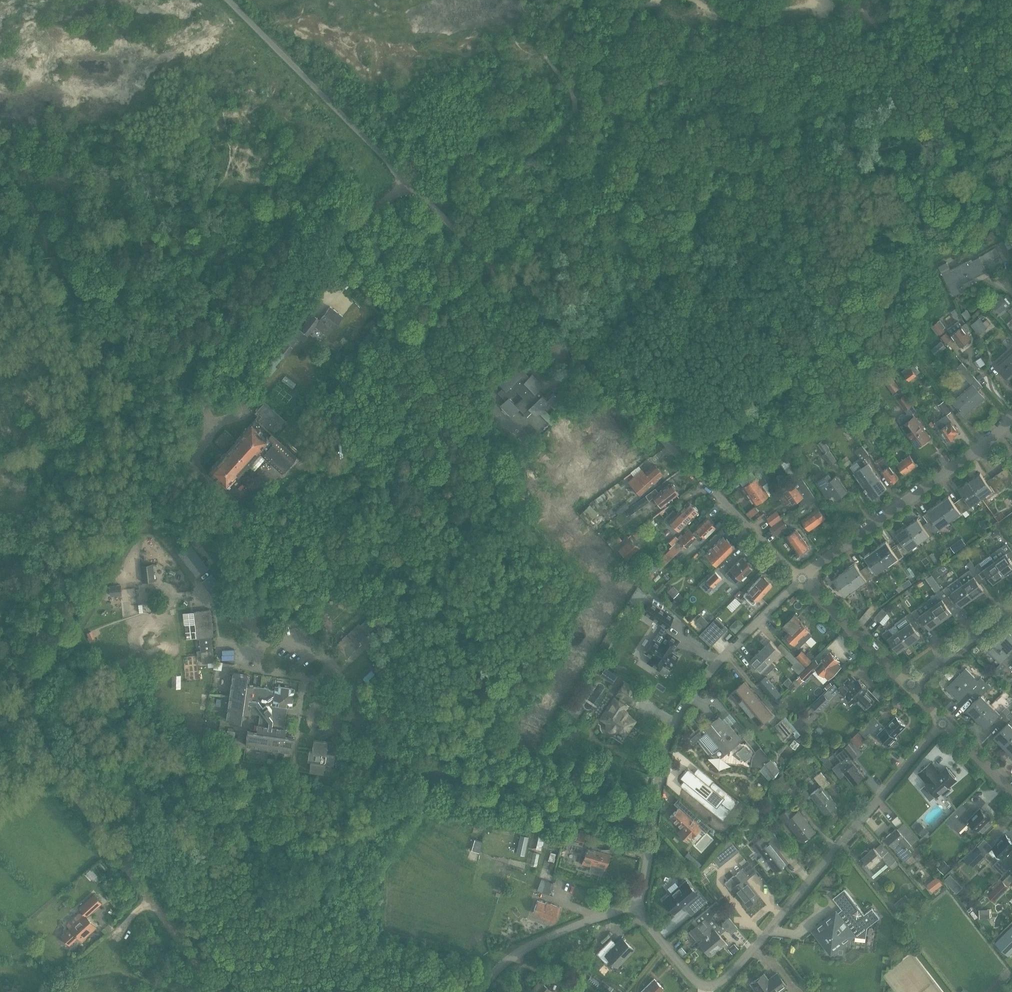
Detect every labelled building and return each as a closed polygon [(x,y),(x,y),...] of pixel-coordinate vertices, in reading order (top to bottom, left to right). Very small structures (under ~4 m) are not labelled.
[(149,248),(150,259),(157,259),(163,257),(161,246),(149,248)] [(947,262),(939,267),(954,295),(961,291),(958,285),(988,270),(984,263),(1000,255),(996,247),(974,259),(973,257),(950,269),(947,262)] [(1003,296),(993,305),(997,309),(1002,304),(1005,309),(1010,305),(1003,296)] [(312,314),(301,328),(309,334),(315,326),(327,335),(342,316),(330,306),(320,320),(312,314)] [(1003,314),(1011,328),(1011,308),(1003,314)] [(972,317),(967,309),(962,313),(967,320),(972,317)] [(979,318),(971,325),(980,334),(985,330),(980,325),(983,322),(979,318)] [(941,319),(933,325),(940,334),(946,330),(944,328),(946,326),(941,319)] [(958,321),(948,328),(951,333),(961,346),(973,337),(971,333),(972,332),(968,322),(962,326),(958,321)] [(271,363),(264,372),(270,377),(277,368),(276,366),(285,355),(286,356),(293,348),(291,347),(298,338),(304,342),(308,337),(297,328),(269,362),(271,363)] [(951,338),(947,332),(941,336),(946,342),(951,338)] [(543,352),(552,343),(543,333),(534,342),(543,352)] [(941,341),(932,349),(937,355),(946,347),(941,341)] [(993,363),(1006,378),(1011,373),(1011,346),(993,363)] [(982,356),(977,360),(981,366),(987,363),(982,356)] [(913,361),(897,373),(904,383),(914,376),(919,382),(925,377),(913,361)] [(972,385),(953,402),(964,415),(984,397),(978,390),(983,386),(962,362),(957,367),(972,385)] [(522,369),(519,372),(514,366),(498,382),(502,387),(498,392),(506,400),(500,405),(511,416),(518,409),(526,417),(531,411),(536,416),(549,404),(554,409),(563,401),(555,392),(547,401),(537,390),(543,385),(532,374),(529,377),(522,369)] [(981,373),(977,376),(981,381),(986,378),(981,373)] [(892,376),(886,380),(891,386),(892,384),(896,389),(900,386),(892,376)] [(930,384),(923,388),(934,403),(940,398),(930,384)] [(898,391),(895,394),(898,398),(898,399),(906,409),(912,404),(902,391),(900,393),(898,391)] [(226,485),(236,473),(238,475),(260,451),(282,471),(296,456),(272,434),(285,420),(265,402),(255,412),(258,416),(252,423),(251,422),(236,439),(225,430),(215,441),(225,450),(208,469),(226,485)] [(943,402),(939,405),(946,415),(951,411),(943,402)] [(899,416),(898,420),(917,445),(929,436),(912,413),(916,410),(912,404),(906,409),(908,412),(906,414),(903,413),(899,416)] [(850,406),(840,414),(843,418),(853,411),(850,406)] [(947,415),(936,423),(940,429),(939,430),(944,437),(946,436),(948,440),(950,439),(952,440),(955,437),(955,435),(956,435),(955,434),(959,431),(951,421),(947,415)] [(329,431),(337,440),(342,435),(334,426),(329,431)] [(823,439),(818,443),(825,453),(823,454),(830,464),(837,460),(829,450),(830,449),(823,439)] [(862,445),(855,450),(861,459),(858,461),(862,467),(855,472),(872,497),(885,487),(865,458),(869,455),(862,445)] [(782,450),(776,455),(786,469),(793,479),(800,474),(785,453),(782,450)] [(328,459),(332,463),(338,456),(334,452),(328,459)] [(910,455),(898,464),(905,474),(917,465),(910,455)] [(885,458),(879,462),(884,469),(882,471),(884,474),(891,484),(899,478),(889,465),(890,465),(885,458)] [(642,470),(629,481),(634,487),(639,492),(647,486),(648,487),(663,474),(655,464),(645,473),(642,470)] [(1006,467),(1001,471),(1009,482),(1011,480),(1011,475),(1006,467)] [(1001,471),(996,474),(1004,485),(1009,482),(1001,471)] [(756,477),(742,486),(744,488),(747,494),(750,498),(755,504),(768,494),(759,482),(766,477),(763,472),(756,477)] [(829,473),(817,482),(823,490),(829,498),(834,494),(837,498),(848,490),(837,475),(832,478),(829,473)] [(980,473),(969,481),(980,496),(990,488),(993,492),(999,488),(991,478),(986,481),(980,473)] [(786,493),(781,496),(787,504),(791,501),(793,504),(800,499),(804,504),(815,495),(800,474),(788,483),(790,486),(784,491),(786,493)] [(999,488),(1004,485),(996,474),(991,478),(999,488)] [(969,503),(980,496),(969,481),(958,489),(963,496),(959,499),(966,509),(971,506),(969,503)] [(658,493),(653,496),(661,506),(666,503),(678,493),(670,483),(658,492),(658,493)] [(818,507),(802,519),(810,529),(826,518),(824,514),(828,511),(816,495),(803,504),(806,508),(815,502),(818,507)] [(629,508),(626,510),(630,515),(649,501),(646,496),(629,508)] [(938,503),(944,512),(949,518),(959,511),(961,513),(962,512),(966,509),(959,499),(954,503),(949,496),(938,503)] [(695,505),(693,505),(688,501),(676,512),(673,509),(664,519),(668,523),(670,522),(678,530),(698,510),(698,508),(695,505)] [(625,502),(615,510),(619,515),(629,507),(625,502)] [(949,518),(944,512),(938,503),(927,511),(932,518),(927,522),(935,532),(940,528),(938,526),(949,518)] [(589,506),(580,515),(588,523),(598,514),(589,506)] [(767,518),(772,525),(782,517),(777,511),(767,518)] [(689,529),(679,539),(686,547),(696,537),(700,542),(715,527),(707,518),(696,528),(696,529),(692,533),(689,529)] [(929,536),(935,532),(927,522),(922,525),(917,518),(906,526),(917,541),(928,533),(929,536)] [(651,519),(633,535),(637,539),(654,525),(654,522),(651,519)] [(782,519),(769,528),(775,536),(784,529),(788,526),(782,519)] [(900,541),(896,544),(903,554),(908,551),(907,548),(917,541),(906,526),(895,534),(900,541)] [(995,528),(989,532),(992,535),(996,536),(999,534),(995,528)] [(796,529),(787,536),(799,553),(804,549),(806,551),(811,548),(796,529)] [(616,533),(607,540),(613,548),(622,540),(616,533)] [(723,536),(705,554),(716,564),(734,546),(726,538),(725,539),(723,536)] [(625,543),(623,541),(613,549),(626,561),(639,548),(630,538),(625,543)] [(962,539),(956,543),(960,548),(965,544),(962,539)] [(898,558),(903,554),(896,544),(891,548),(886,540),(875,548),(886,563),(896,556),(898,558)] [(1011,557),(1011,551),(1006,543),(1002,547),(1001,546),(990,554),(991,555),(995,561),(1005,574),(1011,568),(1011,561),(1010,559),(1011,557)] [(676,544),(669,551),(674,556),(681,549),(676,544)] [(208,566),(194,547),(187,551),(201,571),(208,566)] [(869,563),(864,567),(872,577),(877,573),(875,571),(886,563),(875,548),(864,556),(869,563)] [(665,554),(656,563),(661,568),(670,559),(665,554)] [(993,582),(1005,574),(995,561),(991,555),(975,567),(983,578),(988,575),(993,582)] [(730,569),(725,573),(735,583),(739,579),(740,579),(752,567),(742,556),(729,569),(730,569)] [(854,563),(843,571),(855,586),(865,579),(866,581),(872,577),(864,567),(859,570),(854,563)] [(152,565),(139,566),(141,582),(154,581),(152,565)] [(983,578),(975,567),(969,570),(958,578),(962,584),(963,584),(972,597),(984,589),(978,581),(983,578)] [(643,577),(648,582),(655,575),(650,571),(643,577)] [(843,571),(833,579),(843,594),(855,586),(843,571)] [(715,572),(706,581),(711,587),(721,578),(715,572)] [(207,579),(203,582),(213,595),(217,592),(223,587),(213,574),(207,579)] [(761,576),(743,595),(753,604),(771,584),(764,577),(763,578),(761,576)] [(932,576),(927,579),(931,585),(936,582),(932,576)] [(958,578),(943,589),(944,591),(951,601),(956,597),(961,605),(972,597),(963,584),(962,584),(958,578)] [(908,579),(901,585),(904,589),(904,588),(911,583),(908,579)] [(652,589),(644,582),(639,586),(647,594),(652,589)] [(121,589),(121,585),(110,586),(111,594),(121,592),(121,589)] [(679,593),(673,586),(667,592),(674,598),(679,593)] [(946,604),(951,601),(944,591),(943,589),(927,601),(931,607),(941,620),(952,612),(946,604)] [(684,598),(679,593),(673,599),(674,600),(669,605),(673,609),(684,598)] [(735,610),(741,601),(734,597),(728,606),(735,610)] [(674,646),(675,647),(679,641),(664,631),(673,617),(650,601),(643,612),(663,625),(645,653),(651,657),(648,662),(659,670),(663,665),(669,669),(678,656),(670,651),(674,646)] [(870,617),(878,607),(873,603),(865,612),(870,617)] [(929,628),(941,620),(931,607),(920,615),(916,609),(911,612),(919,624),(924,620),(929,628)] [(878,623),(887,612),(882,608),(873,619),(878,623)] [(202,663),(214,662),(211,636),(214,636),(211,609),(193,611),(197,638),(199,638),(202,663)] [(911,612),(895,624),(899,629),(909,642),(919,635),(914,627),(919,624),(911,612)] [(358,623),(337,644),(348,656),(357,646),(356,645),(374,627),(370,624),(376,617),(373,613),(366,620),(366,619),(359,625),(358,623)] [(701,615),(696,620),(703,628),(709,623),(701,615)] [(808,631),(810,630),(794,615),(783,626),(789,632),(782,639),(792,648),(795,644),(799,648),(812,635),(808,631)] [(715,617),(706,627),(718,638),(728,628),(716,617),(715,617)] [(738,619),(730,627),(736,632),(744,624),(738,619)] [(699,635),(711,646),(718,638),(706,627),(699,635)] [(889,629),(883,633),(887,639),(888,638),(897,651),(909,642),(899,629),(892,634),(889,629)] [(990,649),(996,656),(995,657),(1001,663),(996,668),(1000,672),(1006,666),(1011,660),(1011,636),(1008,632),(990,649)] [(771,641),(761,650),(771,661),(781,651),(771,641)] [(761,650),(751,659),(762,670),(764,673),(768,673),(776,665),(771,661),(761,650)] [(812,661),(802,650),(796,656),(806,667),(812,661)] [(823,672),(829,678),(841,666),(838,662),(840,660),(831,651),(819,662),(815,666),(812,663),(800,675),(805,681),(817,669),(822,674),(823,672)] [(799,674),(806,667),(798,660),(790,652),(786,655),(794,664),(792,666),(799,674)] [(613,682),(617,675),(605,667),(601,674),(613,682)] [(966,669),(949,686),(955,692),(954,693),(959,699),(968,690),(973,694),(985,682),(981,677),(978,680),(966,669)] [(984,669),(981,673),(986,678),(989,674),(984,669)] [(269,688),(253,686),(253,685),(246,684),(247,675),(233,673),(226,719),(241,721),(242,713),(249,713),(260,714),(258,725),(257,725),(256,732),(247,730),(245,745),(292,751),(294,737),(285,736),(286,729),(284,728),(286,714),(284,713),(285,707),(288,707),(292,704),(294,691),(291,688),(278,686),(274,689),(274,690),(268,689),(269,688)] [(172,674),(171,688),(180,688),(181,674),(172,674)] [(834,683),(825,693),(830,699),(840,689),(848,697),(849,696),(855,701),(858,699),(866,707),(874,699),(866,691),(868,688),(859,679),(857,680),(852,675),(838,688),(834,683)] [(766,676),(759,682),(774,699),(781,693),(766,676)] [(750,716),(757,725),(772,713),(745,681),(730,693),(738,702),(740,701),(752,715),(750,716)] [(977,699),(968,707),(977,717),(991,704),(982,695),(990,687),(985,682),(973,694),(977,699)] [(625,709),(627,705),(625,704),(627,700),(634,705),(641,694),(624,683),(617,694),(621,696),(618,700),(614,697),(608,708),(611,710),(604,721),(607,723),(606,726),(607,728),(609,730),(611,731),(614,731),(616,729),(625,735),(633,723),(630,721),(632,718),(626,714),(627,712),(626,710),(625,709)] [(886,696),(878,687),(872,692),(880,701),(886,696)] [(899,692),(894,698),(898,702),(904,697),(899,692)] [(813,704),(819,710),(830,699),(825,693),(813,704)] [(997,725),(1006,715),(1002,711),(1000,713),(991,704),(977,717),(987,726),(993,720),(997,725)] [(1006,715),(997,725),(1001,729),(995,735),(1004,745),(1011,737),(1011,719),(1011,720),(1006,715)] [(797,729),(793,723),(786,716),(776,725),(787,737),(794,731),(797,729)] [(801,716),(793,723),(797,729),(798,731),(806,723),(801,716)] [(894,736),(905,726),(895,716),(885,727),(885,726),(880,731),(869,720),(859,730),(865,736),(870,731),(880,742),(883,739),(889,745),(896,738),(894,736)] [(710,723),(710,722),(690,738),(693,742),(698,739),(711,755),(720,747),(724,753),(741,740),(729,725),(726,727),(718,717),(710,723)] [(815,742),(822,735),(815,729),(809,736),(815,742)] [(235,731),(227,730),(226,743),(233,745),(235,731)] [(327,741),(313,739),(312,750),(309,749),(308,760),(311,761),(310,771),(323,773),(324,763),(333,764),(334,753),(326,752),(327,741)] [(841,760),(833,767),(839,776),(841,778),(847,773),(854,783),(864,775),(851,759),(857,754),(848,744),(844,748),(836,755),(841,760)] [(744,746),(737,752),(744,760),(751,754),(744,746)] [(761,748),(755,752),(755,753),(755,754),(754,754),(754,755),(754,756),(753,756),(753,757),(753,758),(752,758),(752,759),(752,760),(752,761),(752,762),(751,762),(751,763),(751,764),(751,765),(751,766),(763,767),(773,779),(780,770),(765,753),(761,748)] [(828,752),(821,758),(824,763),(831,756),(828,752)] [(931,763),(919,773),(927,782),(920,788),(930,800),(936,795),(937,795),(942,791),(944,794),(949,789),(947,787),(956,779),(947,767),(940,773),(931,763)] [(688,768),(680,778),(717,807),(721,802),(731,810),(738,801),(713,780),(709,785),(688,768)] [(821,785),(811,793),(826,811),(828,809),(831,813),(837,808),(834,804),(837,802),(824,786),(830,781),(821,771),(814,776),(821,785)] [(780,785),(777,787),(781,793),(784,791),(792,800),(798,795),(782,774),(776,779),(780,785)] [(800,792),(805,797),(811,793),(806,787),(800,792)] [(951,814),(945,819),(958,832),(967,823),(971,827),(973,824),(978,829),(979,828),(983,831),(992,822),(988,819),(989,818),(989,817),(990,817),(990,816),(990,815),(990,814),(989,813),(988,812),(987,812),(986,812),(985,812),(985,813),(984,813),(980,809),(971,818),(965,812),(967,810),(961,804),(951,814)] [(801,839),(814,830),(797,809),(794,812),(789,806),(779,814),(784,820),(785,819),(801,839)] [(678,832),(687,840),(699,827),(693,821),(697,816),(690,808),(685,814),(678,807),(670,816),(682,828),(678,832)] [(899,815),(894,819),(899,825),(904,820),(899,815)] [(931,833),(920,821),(914,827),(925,839),(931,833)] [(918,838),(908,826),(901,831),(897,827),(886,836),(893,846),(894,845),(896,847),(894,849),(904,860),(913,853),(908,847),(918,838)] [(567,827),(563,840),(582,846),(586,833),(567,827)] [(775,871),(787,861),(775,846),(780,841),(771,830),(762,837),(761,836),(752,844),(756,850),(758,849),(762,855),(757,859),(765,869),(770,865),(775,871)] [(520,834),(516,852),(524,854),(528,836),(520,834)] [(989,851),(994,856),(995,855),(1000,860),(995,865),(1002,873),(1011,863),(1011,841),(1005,834),(992,847),(993,848),(989,851)] [(729,837),(724,844),(732,855),(739,849),(729,837)] [(483,841),(475,839),(472,850),(479,853),(483,841)] [(878,852),(874,847),(868,852),(867,850),(865,850),(861,854),(861,855),(862,857),(865,861),(862,864),(862,866),(870,875),(886,862),(889,866),(896,860),(884,846),(878,852)] [(611,850),(613,849),(610,849),(607,849),(604,849),(604,850),(603,852),(590,848),(585,865),(586,865),(586,863),(594,865),(593,871),(599,873),(599,874),(603,875),(603,874),(606,875),(607,870),(608,871),(613,854),(612,854),(612,853),(611,853),(611,850)] [(975,849),(963,860),(971,868),(983,857),(975,849)] [(718,851),(713,858),(719,865),(726,860),(718,851)] [(944,860),(937,866),(943,873),(950,867),(944,860)] [(759,896),(746,879),(755,872),(746,861),(741,865),(743,868),(731,878),(737,884),(733,887),(747,905),(759,896)] [(950,873),(944,879),(950,885),(956,879),(950,873)] [(1009,887),(1008,886),(1011,881),(1011,875),(1010,873),(1004,880),(1001,877),(992,886),(994,889),(988,895),(994,901),(1009,887)] [(553,883),(541,878),(537,890),(549,895),(553,883)] [(671,893),(663,900),(674,913),(684,905),(686,907),(685,908),(691,914),(705,902),(697,892),(696,893),(686,880),(679,886),(675,882),(667,888),(671,893)] [(936,880),(929,886),(933,891),(941,885),(936,880)] [(866,938),(867,927),(880,917),(872,908),(864,914),(844,888),(833,897),(833,898),(835,897),(846,910),(839,915),(837,913),(815,930),(822,938),(821,942),(825,942),(832,952),(854,935),(855,936),(866,938)] [(82,940),(96,927),(87,916),(102,903),(94,894),(79,907),(81,910),(67,924),(70,928),(61,936),(69,945),(78,937),(82,940)] [(905,894),(894,902),(900,909),(910,901),(905,894)] [(546,902),(546,903),(537,900),(533,912),(542,916),(542,917),(555,922),(560,907),(546,902)] [(698,943),(719,925),(712,916),(713,916),(715,914),(721,908),(715,901),(695,918),(699,922),(690,930),(699,941),(698,942),(698,943)] [(911,911),(908,906),(901,911),(905,916),(911,911)] [(980,908),(981,917),(991,917),(991,908),(980,908)] [(728,918),(721,923),(719,925),(698,943),(708,954),(724,941),(719,935),(726,929),(730,934),(737,928),(728,918)] [(1007,957),(1011,952),(1011,926),(995,943),(1007,957)] [(610,960),(617,967),(634,951),(622,939),(616,945),(614,945),(613,946),(610,943),(612,941),(611,940),(598,954),(607,964),(610,960)] [(732,954),(738,949),(734,944),(728,949),(732,954)] [(777,991),(786,985),(777,973),(771,977),(772,978),(769,981),(763,973),(750,983),(757,991),(777,991)] [(640,991),(658,991),(663,988),(654,978),(640,991)]
